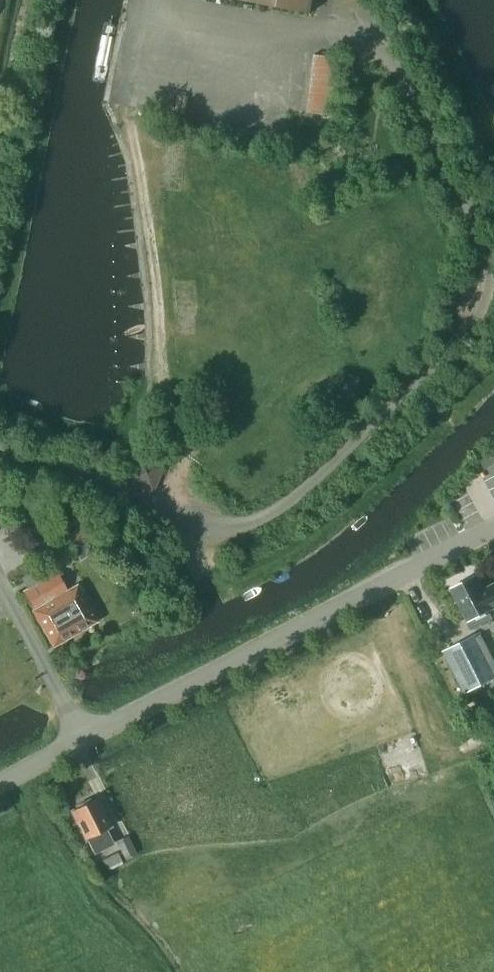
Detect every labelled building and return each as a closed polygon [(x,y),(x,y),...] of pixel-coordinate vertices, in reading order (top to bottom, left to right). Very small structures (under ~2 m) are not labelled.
[(312,14),(314,0),(241,0),(312,14)] [(314,54),(307,111),(331,114),(338,57),(314,54)] [(165,463),(137,452),(125,480),(153,491),(165,463)] [(21,578),(26,588),(50,574),(44,564),(21,578)] [(53,646),(97,620),(77,585),(67,590),(57,572),(24,590),(34,609),(32,610),(53,646)] [(489,610),(493,608),(493,585),(485,590),(478,576),(453,588),(473,627),(493,618),(489,610)] [(480,630),(442,649),(463,691),(493,676),(493,659),(480,630)] [(96,797),(92,799),(90,798),(77,804),(76,807),(72,809),(87,839),(88,839),(95,852),(114,843),(107,829),(111,827),(96,797)] [(137,852),(128,834),(116,840),(126,859),(137,852)] [(123,862),(117,852),(102,860),(108,870),(123,862)]
